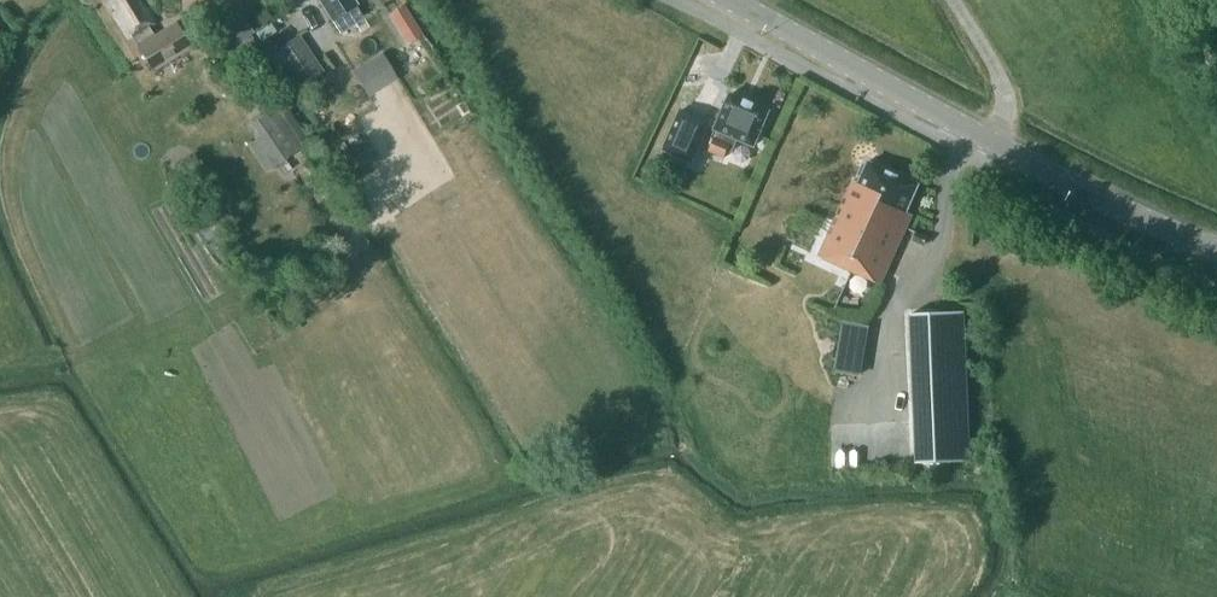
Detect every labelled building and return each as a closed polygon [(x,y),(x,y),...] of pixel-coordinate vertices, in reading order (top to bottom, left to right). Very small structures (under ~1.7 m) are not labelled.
[(144,57),(152,73),(191,48),(175,22),(153,36),(148,29),(155,25),(145,8),(140,11),(134,0),(115,0),(112,2),(119,13),(115,16),(130,40),(132,38),(144,57)] [(331,20),(332,20),(340,33),(364,18),(355,5),(356,5),(353,0),(318,0),(331,20)] [(421,35),(403,6),(388,16),(407,44),(421,35)] [(208,29),(225,51),(250,31),(233,9),(208,29)] [(274,52),(297,88),(323,71),(299,35),(274,52)] [(384,59),(355,76),(367,97),(396,79),(384,59)] [(717,133),(708,153),(724,160),(733,140),(755,149),(771,112),(732,95),(716,132),(717,133)] [(274,108),(252,124),(262,137),(280,163),(302,148),(274,108)] [(680,110),(663,150),(692,162),(693,159),(701,142),(709,123),(680,110)] [(826,241),(819,256),(881,284),(912,216),(906,213),(918,185),(867,162),(867,165),(862,165),(857,175),(860,179),(858,183),(853,181),(833,225),(826,241)] [(926,236),(916,232),(913,240),(922,244),(926,236)] [(1013,235),(1007,246),(1008,247),(1009,245),(1019,250),(1023,241),(1013,235)] [(967,468),(966,316),(914,317),(915,469),(967,468)] [(837,351),(833,372),(860,377),(864,356),(837,351)]
